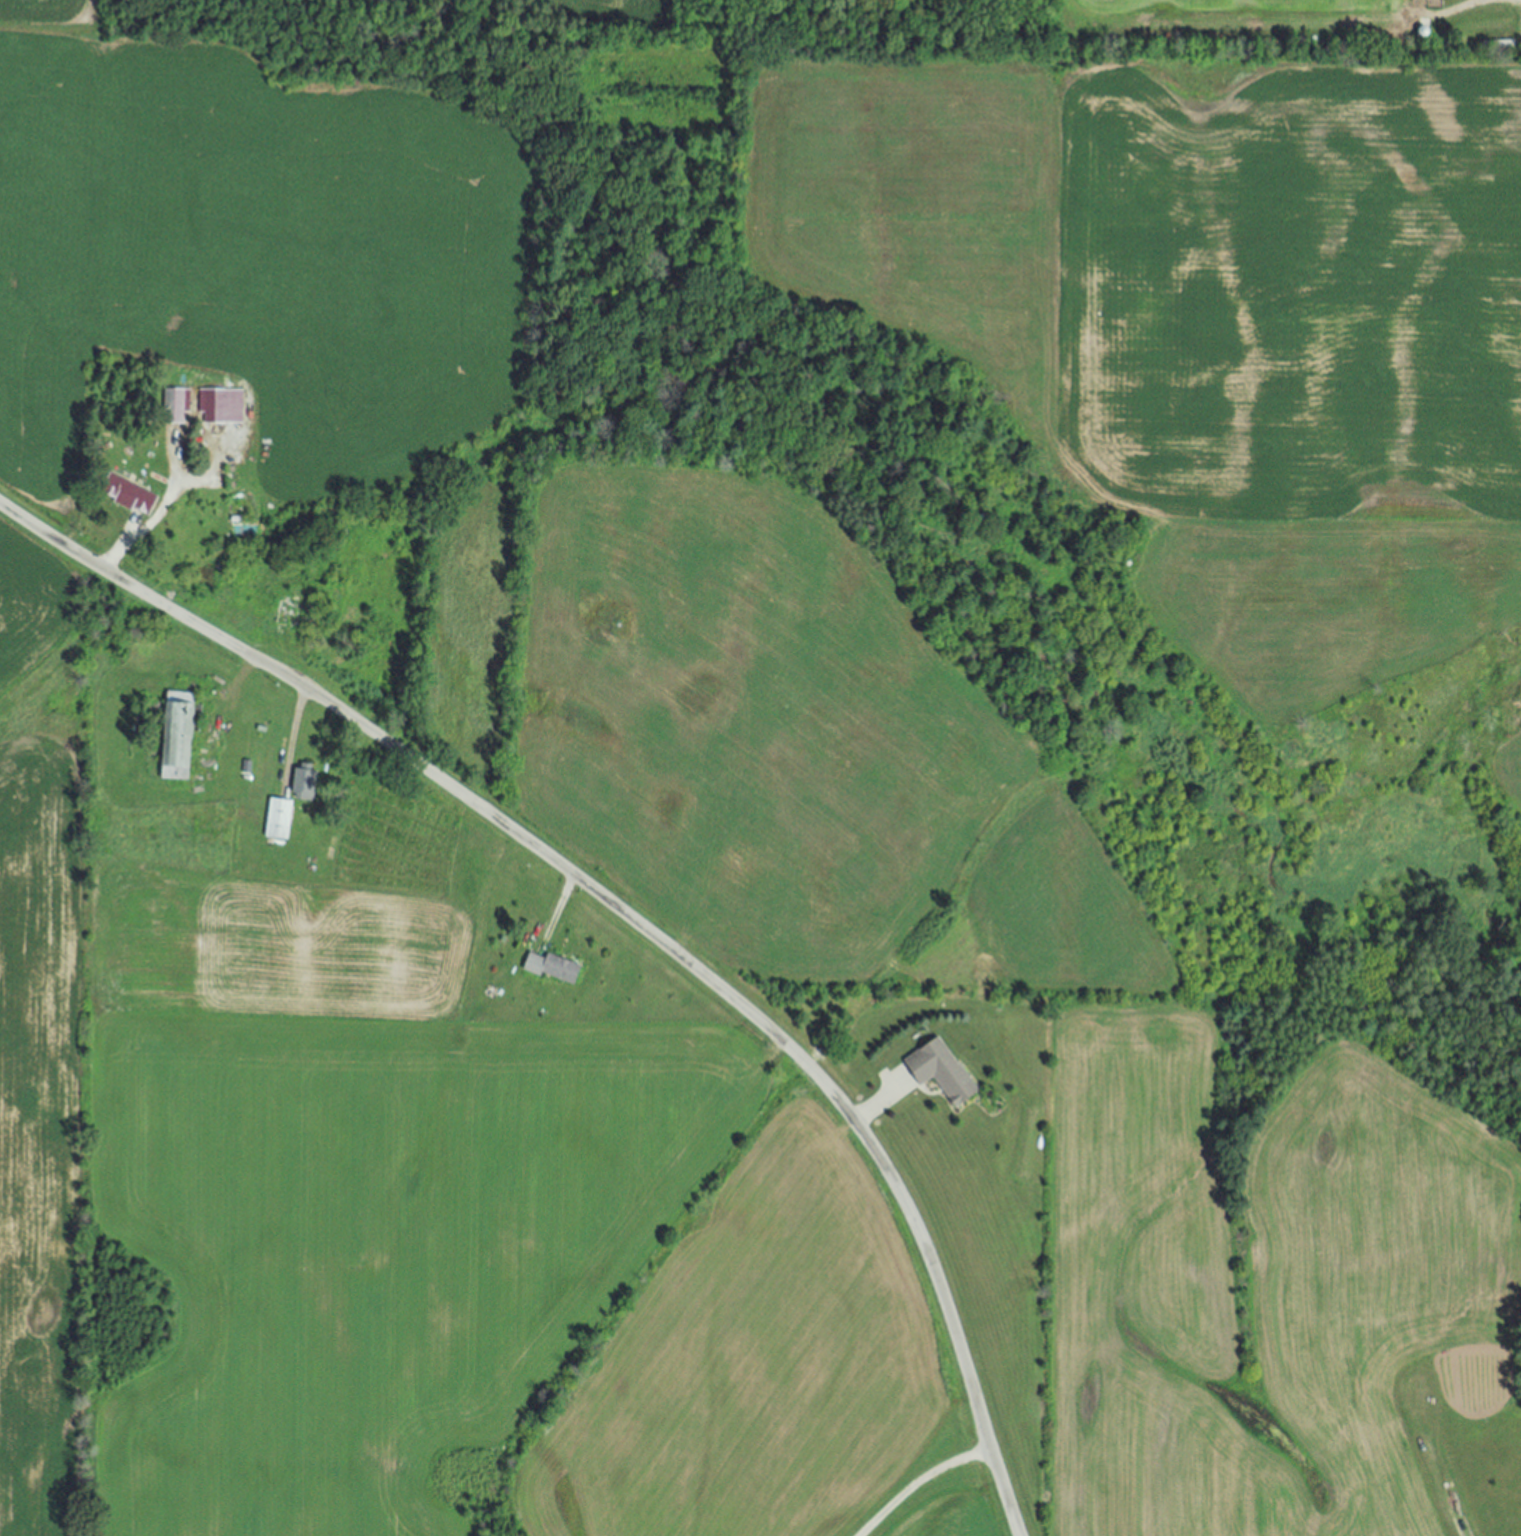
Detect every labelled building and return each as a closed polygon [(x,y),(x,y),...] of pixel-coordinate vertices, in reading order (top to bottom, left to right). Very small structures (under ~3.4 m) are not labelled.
[(164,390),(183,390),(183,424),(164,424),(164,390)] [(224,425),(204,425),(204,391),(224,391),(224,425)] [(147,520),(101,495),(112,474),(158,499),(147,520)] [(162,782),(165,693),(193,694),(190,783),(162,782)] [(314,802),(291,800),(295,766),(317,768),(314,802)] [(288,841),(266,840),(268,800),(290,801),(288,841)] [(524,971),(529,954),(546,959),(547,956),(580,967),(574,987),(524,971)] [(954,1110),(934,1079),(920,1088),(904,1062),(942,1037),(979,1094),(954,1110)]
